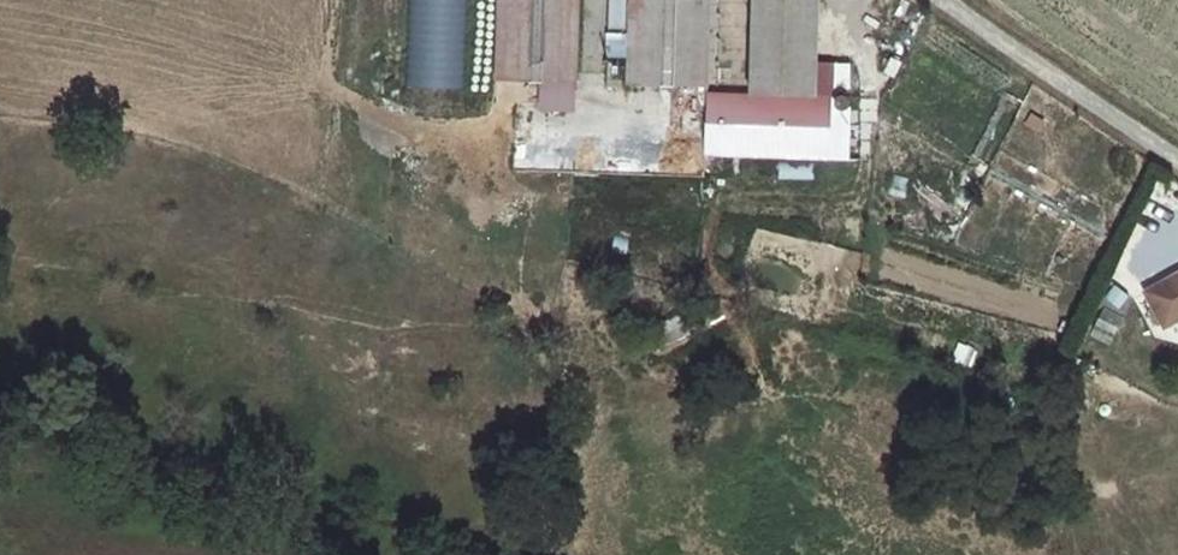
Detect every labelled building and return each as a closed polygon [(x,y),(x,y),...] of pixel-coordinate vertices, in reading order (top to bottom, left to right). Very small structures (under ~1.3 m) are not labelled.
[(514,101),(592,108),(596,0),(518,0),(514,101)] [(647,39),(645,85),(644,111),(720,115),(725,0),(649,0),(647,39)] [(762,123),(826,126),(833,0),(768,0),(762,123)] [(627,38),(624,84),(645,85),(647,39),(627,38)] [(843,129),(719,123),(716,184),(840,191),(843,129)] [(1154,331),(1172,365),(1177,362),(1177,318),(1154,331)]
